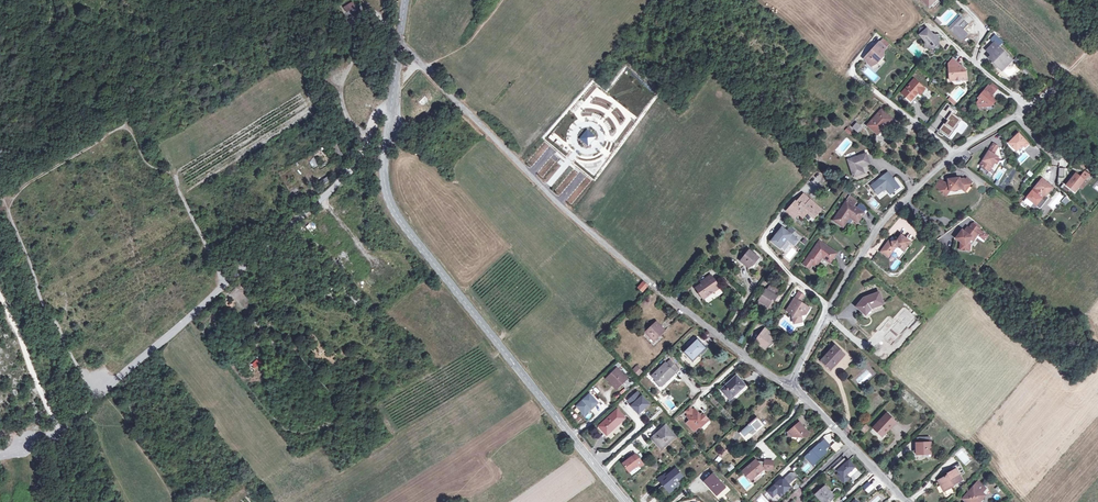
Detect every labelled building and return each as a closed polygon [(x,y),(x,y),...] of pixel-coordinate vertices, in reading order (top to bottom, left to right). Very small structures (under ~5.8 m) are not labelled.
[(352,0),(343,6),(346,11),(355,6),(352,0)] [(926,43),(931,48),(936,48),(939,45),(939,38),(936,35),(931,35),(931,32),(927,28),(919,36),(926,43)] [(920,28),(919,36),(927,28),(920,28)] [(884,39),(881,43),(886,48),(890,44),(884,39)] [(872,66),(878,63),(884,56),(884,54),(883,53),(887,48),(886,48),(881,43),(880,42),(865,59),(868,62),(872,66)] [(1002,64),(1009,64),(1012,60),(995,43),(988,50),(993,55),(989,59),(998,67),(1002,64)] [(966,76),(965,70),(964,70),(961,68),(962,67),(955,61),(949,68),(950,81),(962,80),(961,77),(966,76)] [(864,73),(876,83),(880,78),(868,68),(864,73)] [(910,101),(916,94),(918,96),(925,89),(914,80),(902,93),(910,101)] [(978,108),(986,107),(987,105),(990,105),(992,106),(995,102),(995,100),(993,98),(992,96),(995,91),(990,87),(988,86),(978,99),(979,100),(977,103),(978,108)] [(427,99),(425,96),(419,102),(422,105),(424,105),(426,102),(427,103),(428,102),(427,101),(427,99)] [(946,111),(943,109),(939,114),(949,120),(946,124),(944,123),(939,130),(948,136),(961,119),(953,114),(955,111),(949,107),(946,111)] [(883,124),(890,117),(881,110),(868,125),(878,134),(885,126),(883,124)] [(891,119),(890,117),(883,124),(885,126),(891,119)] [(587,129),(579,138),(589,146),(597,137),(587,129)] [(1028,144),(1019,133),(1009,142),(1016,150),(1023,144),(1025,147),(1028,144)] [(336,140),(327,146),(340,165),(347,161),(338,147),(340,146),(336,140)] [(980,164),(989,170),(992,166),(994,167),(997,163),(999,159),(997,158),(998,156),(993,153),(998,146),(993,143),(980,164)] [(1025,151),(1016,159),(1021,164),(1029,156),(1025,151)] [(860,167),(861,167),(870,164),(866,154),(848,160),(854,177),(862,174),(860,167)] [(824,185),(828,181),(820,172),(816,176),(824,185)] [(888,172),(871,185),(878,194),(886,187),(891,193),(900,186),(888,172)] [(1085,180),(1076,173),(1067,184),(1075,191),(1085,180)] [(327,177),(319,183),(321,186),(329,180),(327,177)] [(946,195),(950,190),(961,189),(961,185),(961,184),(964,184),(968,187),(971,184),(966,179),(964,178),(960,179),(960,177),(948,179),(949,182),(945,182),(940,190),(939,190),(946,195)] [(1037,199),(1039,201),(1041,198),(1041,196),(1043,194),(1045,196),(1052,187),(1042,178),(1026,197),(1033,203),(1037,199)] [(940,190),(945,182),(941,179),(935,186),(940,190)] [(1057,191),(1046,204),(1053,210),(1064,197),(1057,191)] [(815,218),(822,210),(810,200),(803,194),(796,203),(795,202),(786,211),(794,219),(798,214),(803,219),(808,212),(815,218)] [(843,227),(850,217),(858,222),(864,213),(853,206),(857,201),(850,197),(846,201),(834,220),(843,227)] [(312,222),(306,225),(311,235),(317,232),(312,222)] [(972,223),(969,228),(976,233),(979,229),(972,223)] [(787,240),(792,243),(796,238),(782,227),(771,241),(780,248),(787,240)] [(977,234),(967,227),(964,231),(962,230),(955,238),(960,241),(959,249),(967,250),(968,244),(966,243),(971,237),(973,239),(977,234)] [(898,257),(906,246),(909,241),(900,235),(896,241),(891,241),(888,240),(880,251),(888,257),(891,252),(898,257)] [(819,241),(804,264),(809,268),(812,264),(816,267),(822,257),(830,262),(836,253),(819,241)] [(908,247),(906,246),(898,257),(900,258),(908,247)] [(748,268),(753,261),(755,263),(759,258),(749,250),(740,261),(748,268)] [(711,275),(704,280),(705,282),(702,284),(696,288),(703,299),(719,287),(711,275)] [(643,292),(648,286),(643,282),(638,287),(643,292)] [(774,300),(776,296),(775,295),(778,290),(771,285),(767,290),(766,290),(759,301),(760,301),(765,305),(768,306),(773,299),(774,300)] [(798,292),(795,298),(801,302),(805,296),(798,292)] [(863,298),(856,307),(865,315),(871,308),(883,304),(879,292),(863,298)] [(796,319),(797,323),(803,322),(801,316),(806,315),(809,308),(802,304),(801,302),(795,298),(787,311),(791,314),(792,318),(793,320),(796,319)] [(656,322),(646,332),(654,341),(664,331),(656,322)] [(765,328),(755,341),(765,350),(775,336),(765,328)] [(697,339),(684,352),(693,361),(707,348),(697,339)] [(837,360),(838,361),(844,354),(835,345),(829,351),(828,351),(825,354),(826,355),(821,360),(825,363),(824,363),(829,368),(837,360)] [(255,369),(263,362),(258,358),(251,364),(255,369)] [(657,379),(663,385),(675,373),(674,372),(678,369),(670,360),(667,364),(666,363),(652,376),(655,380),(657,379)] [(837,360),(829,368),(830,369),(838,361),(837,360)] [(637,367),(634,370),(639,375),(642,372),(637,367)] [(616,369),(607,378),(617,389),(626,379),(616,369)] [(851,378),(859,386),(871,375),(865,369),(855,378),(853,376),(851,378)] [(736,376),(721,390),(730,400),(745,386),(736,376)] [(630,400),(633,403),(635,401),(636,402),(634,405),(633,405),(637,410),(643,409),(649,404),(638,392),(630,400)] [(590,394),(576,406),(584,415),(597,403),(590,394)] [(700,429),(705,424),(703,422),(707,418),(703,415),(701,417),(700,415),(694,409),(692,411),(688,414),(686,416),(689,420),(686,423),(694,432),(699,428),(700,429)] [(617,410),(599,427),(607,435),(625,418),(617,410)] [(882,436),(895,422),(886,414),(873,428),(882,436)] [(756,431),(757,432),(763,427),(764,425),(757,417),(756,418),(750,423),(750,424),(756,419),(762,425),(756,431)] [(750,424),(750,423),(740,432),(744,437),(743,438),(746,441),(757,432),(756,431),(762,425),(756,419),(750,424)] [(790,426),(793,429),(799,423),(796,420),(790,426)] [(789,437),(798,437),(805,438),(809,433),(799,423),(793,429),(789,432),(789,437)] [(666,427),(653,438),(662,448),(675,437),(666,427)] [(872,428),(870,431),(880,441),(883,438),(872,428)] [(826,452),(824,450),(829,445),(824,439),(819,444),(805,457),(812,465),(826,452)] [(830,446),(836,452),(840,449),(834,442),(830,446)] [(929,452),(929,443),(917,443),(916,443),(917,453),(929,452)] [(632,457),(623,463),(629,472),(642,462),(635,454),(632,457)] [(842,455),(831,466),(836,470),(846,460),(842,455)] [(764,461),(763,461),(760,465),(756,461),(756,460),(743,471),(749,479),(754,475),(755,477),(764,469),(773,469),(773,461),(765,460),(764,461)] [(855,466),(849,460),(838,470),(840,472),(837,474),(844,482),(849,477),(847,474),(855,466)] [(802,469),(806,472),(812,465),(808,462),(802,469)] [(670,486),(672,488),(678,483),(676,482),(683,476),(676,469),(669,475),(669,476),(667,477),(667,476),(665,475),(662,477),(663,479),(660,481),(666,489),(670,486)] [(956,469),(947,474),(947,475),(945,477),(938,480),(944,491),(953,485),(953,484),(962,479),(956,469)] [(716,495),(725,487),(713,474),(704,482),(716,495)] [(782,477),(767,491),(773,496),(777,492),(780,496),(791,486),(789,484),(795,478),(791,474),(785,479),(782,477)] [(868,481),(863,486),(869,492),(874,487),(868,481)] [(983,495),(980,493),(985,488),(977,481),(962,499),(965,501),(963,501),(976,501),(978,500),(983,495)] [(834,496),(825,486),(816,494),(823,501),(827,501),(834,496)]
